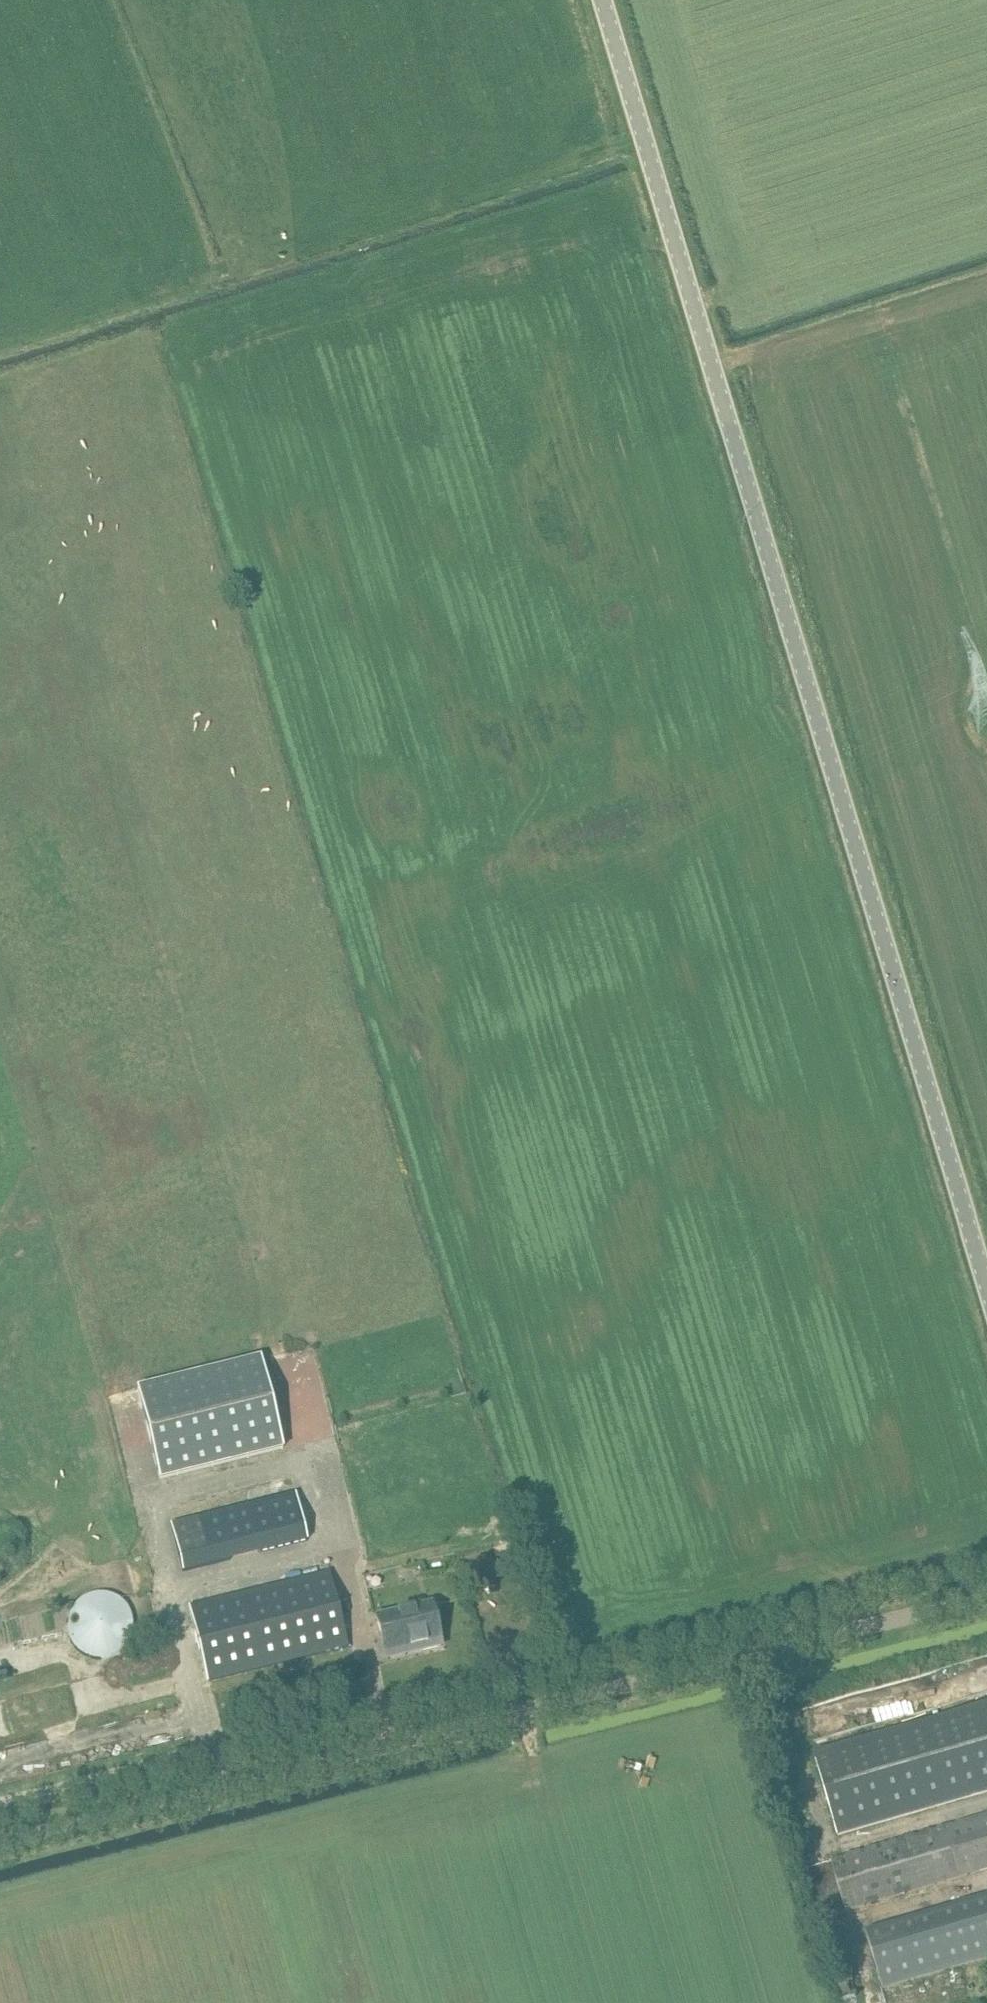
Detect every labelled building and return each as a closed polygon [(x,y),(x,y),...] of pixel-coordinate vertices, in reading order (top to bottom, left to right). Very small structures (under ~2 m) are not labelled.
[(261,1358),(137,1389),(160,1478),(283,1447),(261,1358)] [(296,1494),(173,1524),(184,1571),(307,1540),(296,1494)] [(329,1572),(191,1606),(210,1681),(348,1647),(329,1572)] [(126,1605),(123,1601),(118,1598),(113,1595),(108,1593),(102,1592),(96,1593),(91,1594),(86,1596),(81,1599),(77,1603),(73,1607),(70,1612),(69,1617),(68,1623),(68,1629),(69,1634),(71,1639),(74,1644),(78,1649),(82,1652),(87,1655),(92,1657),(97,1658),(103,1658),(108,1657),(113,1655),(118,1653),(122,1649),(126,1645),(129,1641),(131,1636),(133,1631),(133,1625),(133,1620),(131,1615),(129,1610),(126,1605)] [(431,1604),(376,1618),(385,1654),(415,1646),(417,1652),(442,1646),(431,1604)] [(836,1836),(986,1791),(986,1702),(811,1754),(836,1836)] [(986,1870),(986,1815),(831,1860),(845,1911),(986,1870)] [(866,1932),(883,1989),(986,1959),(986,1897),(866,1932)]
